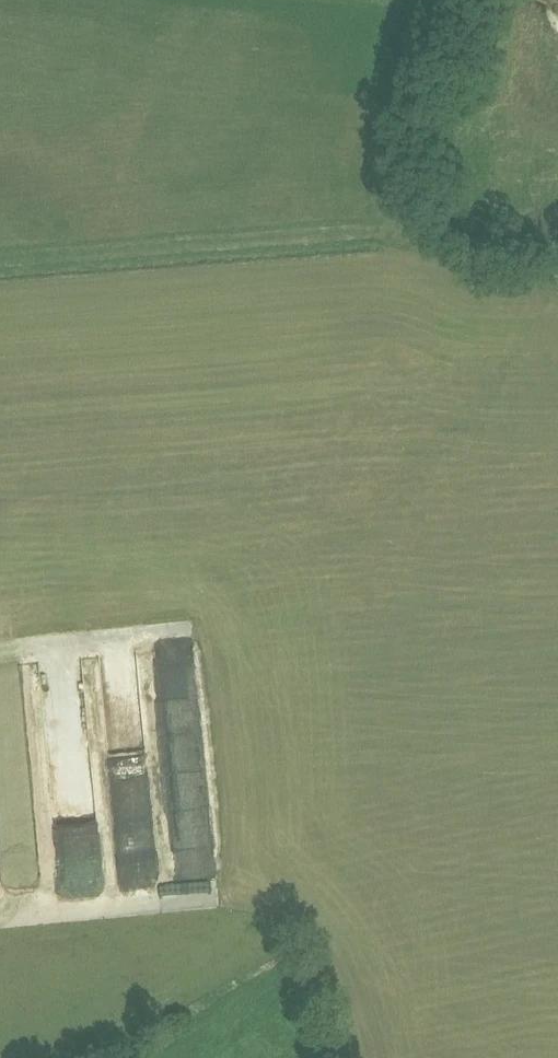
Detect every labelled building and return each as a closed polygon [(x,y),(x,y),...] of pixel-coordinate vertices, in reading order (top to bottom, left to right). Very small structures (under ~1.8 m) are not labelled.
[(77,786),(94,784),(92,762),(74,764),(77,786)] [(100,859),(66,861),(69,894),(102,892),(100,859)]
